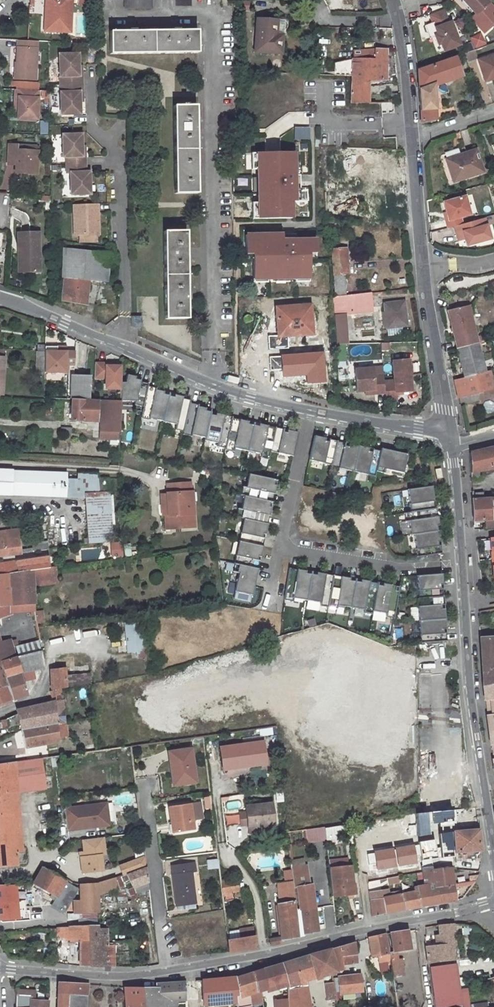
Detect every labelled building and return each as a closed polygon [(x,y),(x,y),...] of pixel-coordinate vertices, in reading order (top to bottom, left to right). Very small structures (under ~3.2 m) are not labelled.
[(47,2),(49,2),(47,32),(71,34),(73,0),(47,0),(47,2)] [(124,10),(153,9),(152,0),(124,0),(124,10)] [(475,14),(473,16),(486,31),(493,24),(493,10),(485,0),(462,0),(475,14)] [(444,11),(430,16),(433,22),(425,25),(427,31),(432,30),(435,37),(438,45),(441,44),(443,51),(459,45),(450,22),(448,23),(444,11)] [(473,16),(470,18),(484,33),(486,31),(473,16)] [(258,19),(255,53),(281,54),(281,38),(275,38),(275,21),(258,19)] [(427,31),(429,39),(435,37),(432,30),(427,31)] [(197,31),(109,32),(109,54),(197,54),(197,31)] [(470,38),(475,50),(487,44),(482,32),(470,38)] [(36,80),(38,41),(19,40),(18,63),(16,63),(15,79),(36,80)] [(368,105),(368,84),(386,82),(386,49),(375,49),(374,60),(352,59),(352,76),(352,82),(351,105),(368,105)] [(60,55),(61,85),(80,85),(80,67),(79,54),(60,55)] [(465,54),(455,57),(456,59),(462,75),(471,71),(465,54)] [(479,62),(486,83),(493,81),(493,57),(479,62)] [(437,122),(434,86),(462,77),(462,75),(456,59),(418,72),(422,124),(437,122)] [(80,85),(61,85),(62,116),(82,115),(81,103),(80,85)] [(39,92),(16,91),(15,100),(19,100),(19,110),(18,121),(37,122),(39,92)] [(195,106),(173,106),(175,194),(197,194),(195,106)] [(311,140),(311,127),(295,127),(295,140),(311,140)] [(65,158),(66,166),(85,165),(85,153),(82,153),(82,147),(81,135),(61,136),(63,158),(65,158)] [(10,145),(9,159),(16,159),(15,167),(15,174),(37,175),(38,152),(18,151),(19,145),(10,145)] [(325,150),(325,166),(366,167),(367,149),(325,149),(325,150)] [(475,150),(446,160),(453,181),(482,172),(475,150)] [(252,205),(252,221),(291,220),(291,203),(295,203),(294,191),(294,186),(300,186),(300,177),(294,177),(293,155),(251,156),(251,172),(257,172),(258,205),(252,205)] [(85,165),(66,166),(66,174),(70,174),(71,196),(90,195),(90,183),(90,176),(89,172),(86,172),(85,165)] [(324,183),(324,186),(366,187),(366,167),(325,166),(326,182),(324,183)] [(446,222),(448,229),(454,227),(462,225),(461,222),(471,219),(465,198),(441,204),(444,215),(446,214),(448,221),(446,222)] [(98,205),(73,206),(75,236),(99,235),(98,205)] [(490,240),(485,219),(462,225),(454,227),(456,237),(463,235),(464,240),(466,246),(490,240)] [(187,231),(163,232),(166,319),(188,319),(187,231)] [(41,272),(42,233),(20,232),(20,250),(24,250),(24,273),(41,272)] [(268,282),(295,281),(295,284),(310,283),(309,254),(316,254),(316,242),(300,242),(295,242),(295,236),(245,237),(246,256),(253,256),(253,284),(268,284),(268,282)] [(63,250),(63,263),(90,266),(91,253),(63,250)] [(343,250),(332,250),(335,297),(346,296),(345,275),(343,250)] [(90,266),(88,279),(107,280),(109,260),(110,255),(91,253),(90,266)] [(66,277),(63,301),(86,304),(88,279),(90,266),(63,263),(63,277),(66,277)] [(333,297),(334,316),(336,345),(349,345),(346,315),(373,312),(371,293),(346,296),(335,297),(333,297)] [(265,296),(264,304),(275,305),(276,297),(265,296)] [(404,303),(384,305),(387,329),(404,327),(403,314),(405,314),(404,303)] [(310,305),(277,307),(278,328),(301,327),(301,335),(311,334),(310,305)] [(448,311),(457,350),(477,345),(468,306),(448,311)] [(141,317),(132,317),(132,327),(141,327),(141,317)] [(301,327),(278,328),(278,336),(301,335),(301,327)] [(457,350),(464,380),(465,380),(484,375),(478,348),(481,348),(480,344),(477,345),(457,350)] [(44,371),(44,373),(68,373),(69,366),(74,366),(75,352),(66,352),(57,353),(57,348),(44,348),(44,351),(44,371)] [(36,351),(36,371),(44,371),(44,351),(36,351)] [(399,393),(413,392),(410,362),(395,363),(397,382),(386,383),(387,395),(388,403),(400,402),(399,393)] [(121,383),(121,367),(107,366),(107,364),(95,364),(95,378),(106,378),(106,389),(121,389),(121,383)] [(367,393),(376,392),(376,396),(387,395),(386,383),(386,378),(376,378),(375,371),(356,373),(358,394),(367,393)] [(454,383),(458,400),(493,391),(489,374),(484,375),(465,380),(464,380),(454,383)] [(73,375),(72,399),(89,400),(90,375),(73,375)] [(121,391),(121,402),(135,402),(135,405),(143,407),(148,386),(148,384),(140,382),(140,381),(135,380),(136,377),(127,375),(125,383),(121,383),(121,389),(121,391)] [(156,388),(148,386),(143,407),(141,419),(149,420),(150,419),(163,422),(168,395),(163,394),(164,392),(156,390),(156,388)] [(184,428),(189,403),(191,396),(182,394),(182,396),(174,394),(173,397),(168,395),(163,422),(176,425),(176,426),(184,428)] [(72,399),(72,420),(89,420),(89,400),(72,399)] [(94,401),(93,404),(101,405),(100,436),(120,437),(121,402),(106,401),(94,401)] [(198,405),(189,403),(184,428),(183,435),(191,437),(192,435),(205,438),(210,415),(210,412),(205,411),(205,408),(197,407),(198,405)] [(215,416),(210,415),(205,438),(204,441),(218,443),(217,447),(225,449),(232,418),(232,417),(216,413),(215,416)] [(248,421),(232,418),(225,449),(225,450),(233,452),(234,449),(247,452),(253,425),(248,424),(248,421)] [(258,427),(253,425),(247,452),(261,454),(260,458),(268,460),(270,452),(275,427),(259,424),(258,427)] [(283,429),(275,427),(270,452),(292,457),(297,432),(287,430),(286,433),(283,432),(283,429)] [(324,439),(314,437),(309,461),(331,466),(336,442),(328,440),(328,443),(324,442),(324,439)] [(344,443),(336,442),(331,466),(331,467),(352,472),(358,446),(348,444),(347,447),(344,447),(344,443)] [(358,446),(352,472),(374,477),(375,471),(379,451),(371,449),(371,452),(367,452),(368,448),(358,446)] [(380,448),(379,451),(375,471),(384,473),(384,469),(403,472),(407,454),(380,448)] [(469,454),(471,474),(493,468),(493,448),(469,454)] [(437,479),(444,477),(442,468),(435,469),(437,479)] [(66,498),(67,480),(67,475),(0,472),(0,496),(66,498)] [(275,480),(248,474),(245,487),(242,487),(240,495),(244,496),(270,502),(272,502),(276,486),(274,485),(275,480)] [(114,544),(109,479),(99,478),(99,476),(77,475),(77,480),(67,480),(66,498),(85,499),(88,539),(84,539),(85,546),(88,546),(114,544)] [(410,512),(434,508),(431,486),(407,489),(410,512)] [(193,528),(193,508),(197,508),(196,489),(192,489),(192,494),(159,494),(160,518),(164,518),(164,533),(171,533),(171,529),(193,528)] [(269,507),(270,502),(244,496),(241,509),(237,509),(235,517),(243,519),(268,524),(271,508),(269,507)] [(472,501),(474,521),(493,520),(493,499),(472,501)] [(410,512),(403,513),(405,522),(408,521),(410,535),(414,534),(437,531),(436,525),(439,525),(436,508),(434,508),(410,512)] [(243,519),(238,541),(263,547),(265,538),(262,538),(263,534),(265,535),(268,524),(243,519)] [(15,555),(21,554),(20,545),(22,544),(20,531),(0,533),(0,557),(15,555)] [(440,542),(438,531),(437,531),(414,534),(416,557),(442,553),(440,545),(437,545),(437,542),(440,542)] [(263,547),(238,541),(234,564),(258,569),(260,561),(257,560),(258,556),(261,557),(263,547)] [(33,552),(49,550),(48,542),(32,544),(33,552)] [(16,562),(16,563),(0,565),(0,608),(1,608),(12,607),(9,573),(31,571),(49,568),(48,562),(48,558),(16,562)] [(252,596),(258,569),(234,564),(233,572),(239,574),(235,592),(252,596)] [(49,568),(31,571),(32,580),(56,577),(55,567),(53,568),(49,568)] [(306,571),(289,569),(284,600),(292,602),(293,598),(306,600),(311,574),(305,574),(306,571)] [(31,571),(9,573),(12,607),(12,613),(34,604),(32,580),(31,571)] [(316,575),(311,574),(306,600),(320,602),(319,606),(328,607),(333,575),(316,573),(316,575)] [(442,585),(442,574),(416,576),(418,599),(443,597),(443,589),(440,589),(439,585),(442,585)] [(333,575),(328,607),(336,609),(337,605),(350,607),(354,581),(349,580),(350,578),(333,575)] [(360,582),(354,581),(350,607),(364,609),(363,613),(372,614),(372,611),(376,585),(377,582),(360,580),(360,582)] [(376,585),(372,611),(386,613),(385,616),(394,618),(399,586),(382,583),(382,585),(376,585)] [(418,599),(417,599),(419,621),(445,619),(444,609),(441,609),(440,606),(444,605),(443,597),(418,599)] [(12,607),(1,608),(2,620),(12,615),(12,613),(12,607)] [(38,624),(46,623),(44,610),(36,611),(38,624)] [(445,619),(419,621),(420,643),(447,641),(446,633),(442,633),(442,630),(446,629),(445,619)] [(145,622),(126,621),(125,657),(148,658),(148,650),(144,650),(145,622)] [(480,638),(482,677),(484,686),(493,684),(493,637),(480,638)] [(15,659),(20,658),(18,653),(38,647),(37,641),(12,649),(9,641),(0,644),(0,664),(15,659)] [(20,658),(39,652),(38,647),(18,653),(20,658)] [(44,669),(40,652),(39,652),(20,658),(15,659),(20,674),(44,669)] [(53,689),(90,683),(88,666),(82,667),(80,656),(54,660),(55,670),(53,670),(53,689)] [(0,664),(0,690),(8,687),(6,679),(20,674),(15,659),(0,664)] [(27,695),(20,674),(6,679),(8,687),(0,690),(0,705),(27,695)] [(484,686),(485,701),(491,700),(491,707),(493,707),(493,684),(484,686)] [(11,735),(23,729),(57,724),(55,702),(17,711),(18,715),(3,721),(5,728),(9,728),(11,735)] [(54,725),(57,724),(23,729),(24,748),(56,742),(54,725)] [(262,741),(219,747),(221,769),(265,763),(262,741)] [(189,749),(169,752),(174,786),(194,783),(189,749)] [(16,863),(24,863),(23,847),(15,847),(11,793),(46,789),(42,758),(0,764),(0,867),(16,865),(16,863)] [(265,763),(221,769),(222,775),(266,769),(265,763)] [(106,803),(64,809),(67,827),(74,826),(74,828),(75,830),(89,827),(89,824),(109,822),(106,803)] [(271,803),(244,806),(245,812),(246,825),(247,827),(274,824),(271,803)] [(193,832),(191,823),(201,821),(198,804),(168,809),(172,835),(193,832)] [(274,824),(247,827),(247,833),(274,830),(274,824)] [(350,824),(324,827),(325,839),(341,837),(342,842),(352,841),(350,824)] [(324,827),(305,830),(307,841),(315,840),(316,849),(320,849),(322,844),(326,844),(325,839),(324,827)] [(412,833),(403,835),(408,856),(411,869),(420,867),(440,863),(441,869),(450,867),(449,858),(455,858),(464,852),(465,859),(479,858),(479,850),(480,850),(478,829),(445,832),(446,841),(415,847),(412,833)] [(105,854),(103,837),(82,840),(84,852),(85,856),(80,857),(83,873),(103,870),(101,855),(105,854)] [(220,859),(207,860),(208,869),(220,869),(220,859)] [(346,859),(328,861),(332,897),(353,895),(349,867),(347,867),(346,859)] [(440,863),(420,867),(421,871),(422,878),(422,880),(423,885),(433,884),(433,888),(452,885),(450,867),(441,869),(440,863)] [(193,864),(171,867),(176,906),(195,903),(191,873),(195,872),(193,864)] [(314,908),(310,885),(307,885),(305,875),(305,866),(291,869),(292,882),(294,901),(295,911),(314,908)] [(41,870),(33,884),(49,892),(56,896),(65,881),(52,873),(51,874),(43,869),(41,870)] [(421,871),(412,873),(414,880),(422,878),(421,871)] [(396,877),(386,879),(388,885),(398,883),(396,877)] [(113,878),(97,883),(81,884),(79,901),(73,902),(74,913),(98,911),(99,893),(115,890),(113,878)] [(237,879),(220,882),(221,893),(231,891),(238,890),(237,879)] [(422,880),(414,882),(416,887),(417,891),(400,895),(376,900),(374,892),(368,894),(372,917),(392,912),(454,900),(453,887),(452,885),(433,888),(433,884),(423,885),(422,880)] [(77,889),(65,881),(56,896),(52,905),(65,912),(77,889)] [(279,884),(281,903),(294,901),(292,882),(279,884)] [(0,884),(0,900),(21,900),(20,884),(0,884)] [(49,892),(33,884),(31,888),(37,891),(38,890),(47,895),(49,892)] [(388,894),(387,890),(374,892),(376,900),(400,895),(400,891),(388,894)] [(231,891),(221,893),(222,900),(232,898),(231,891)] [(0,900),(0,921),(22,918),(21,900),(0,900)] [(281,903),(277,903),(282,941),(298,937),(294,901),(281,903)] [(335,926),(333,911),(332,903),(324,903),(325,912),(322,912),(324,929),(335,926)] [(314,908),(295,911),(298,937),(304,936),(304,934),(317,932),(314,908)] [(435,935),(436,944),(425,946),(427,963),(455,959),(454,945),(455,945),(453,924),(438,925),(439,931),(439,934),(435,935)] [(80,940),(79,965),(106,966),(106,943),(105,927),(97,927),(97,925),(80,927),(80,940)] [(69,927),(58,928),(57,940),(69,940),(69,927)] [(80,927),(69,927),(69,940),(80,940),(80,927)] [(228,952),(255,948),(254,937),(253,931),(250,931),(250,928),(226,930),(228,940),(227,940),(228,952)] [(396,951),(409,949),(410,949),(407,930),(387,934),(390,950),(388,950),(388,952),(390,960),(390,961),(397,960),(396,951)] [(384,934),(369,937),(372,955),(379,954),(387,952),(384,934)] [(115,942),(106,943),(106,966),(115,967),(115,942)] [(343,964),(342,956),(356,954),(354,942),(330,949),(337,972),(344,970),(343,964)] [(330,949),(309,955),(316,977),(332,973),(337,972),(330,949)] [(387,952),(379,954),(380,962),(390,960),(388,952),(387,952)] [(356,954),(342,956),(343,964),(357,963),(356,954)] [(309,955),(295,960),(301,981),(306,979),(306,980),(316,977),(309,955)] [(295,960),(281,964),(286,984),(287,992),(307,987),(306,980),(306,979),(301,981),(295,960)] [(392,976),(403,975),(401,960),(397,960),(390,961),(392,976)] [(281,964),(262,970),(268,988),(286,984),(281,964)] [(428,968),(433,1006),(453,1006),(454,1006),(459,1006),(454,964),(428,968)] [(262,970),(236,978),(237,984),(240,995),(236,996),(238,1006),(251,1005),(251,1004),(262,1001),(261,990),(268,988),(262,970)] [(360,975),(338,977),(340,993),(362,991),(360,975)] [(236,978),(215,980),(216,986),(237,984),(236,978)] [(334,981),(326,982),(329,999),(337,998),(334,981)] [(56,1006),(67,1006),(68,994),(87,995),(88,985),(58,983),(56,1006)] [(156,1001),(176,1001),(185,1001),(184,983),(157,984),(157,988),(123,987),(125,1006),(156,1006),(156,1001)] [(287,992),(288,1000),(288,1006),(310,1006),(307,987),(287,992)] [(15,995),(31,995),(31,999),(31,1000),(33,1000),(33,991),(15,990),(15,995)] [(87,995),(68,994),(67,1006),(86,1006),(87,995)] [(15,1006),(47,1006),(48,1001),(44,1001),(33,1000),(31,1000),(31,999),(31,995),(15,995),(15,998),(15,1006)]
